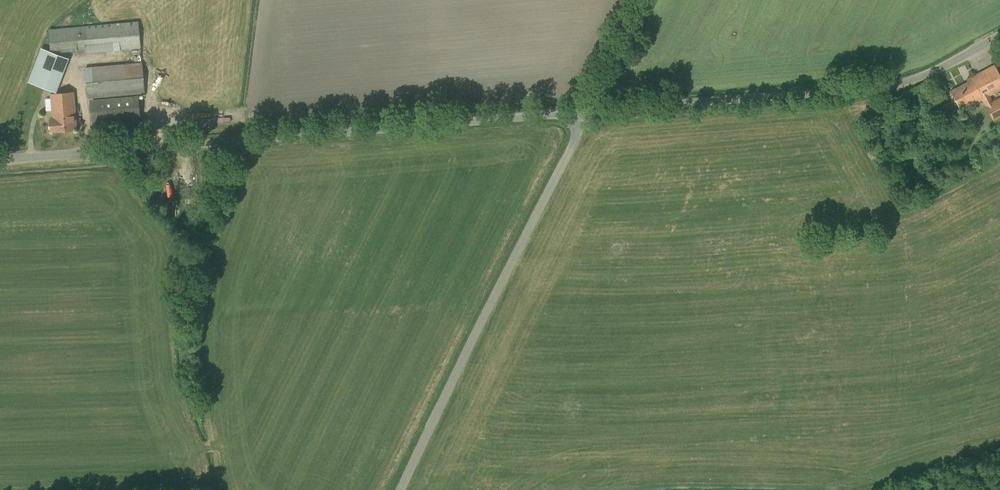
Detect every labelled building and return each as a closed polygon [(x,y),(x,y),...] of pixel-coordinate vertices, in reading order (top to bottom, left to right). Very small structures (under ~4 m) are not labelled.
[(141,48),(139,21),(49,29),(51,54),(77,50),(77,54),(141,48)] [(145,93),(142,62),(85,67),(87,99),(145,93)] [(978,102),(982,100),(993,121),(999,118),(999,97),(993,101),(990,96),(999,91),(999,75),(994,64),(966,79),(967,81),(949,90),(960,110),(977,100),(978,102)] [(74,92),(51,94),(52,118),(50,119),(50,132),(56,131),(56,132),(77,130),(74,92)] [(139,95),(90,99),(92,125),(141,120),(139,95)] [(222,125),(221,116),(198,116),(198,126),(222,125)]
